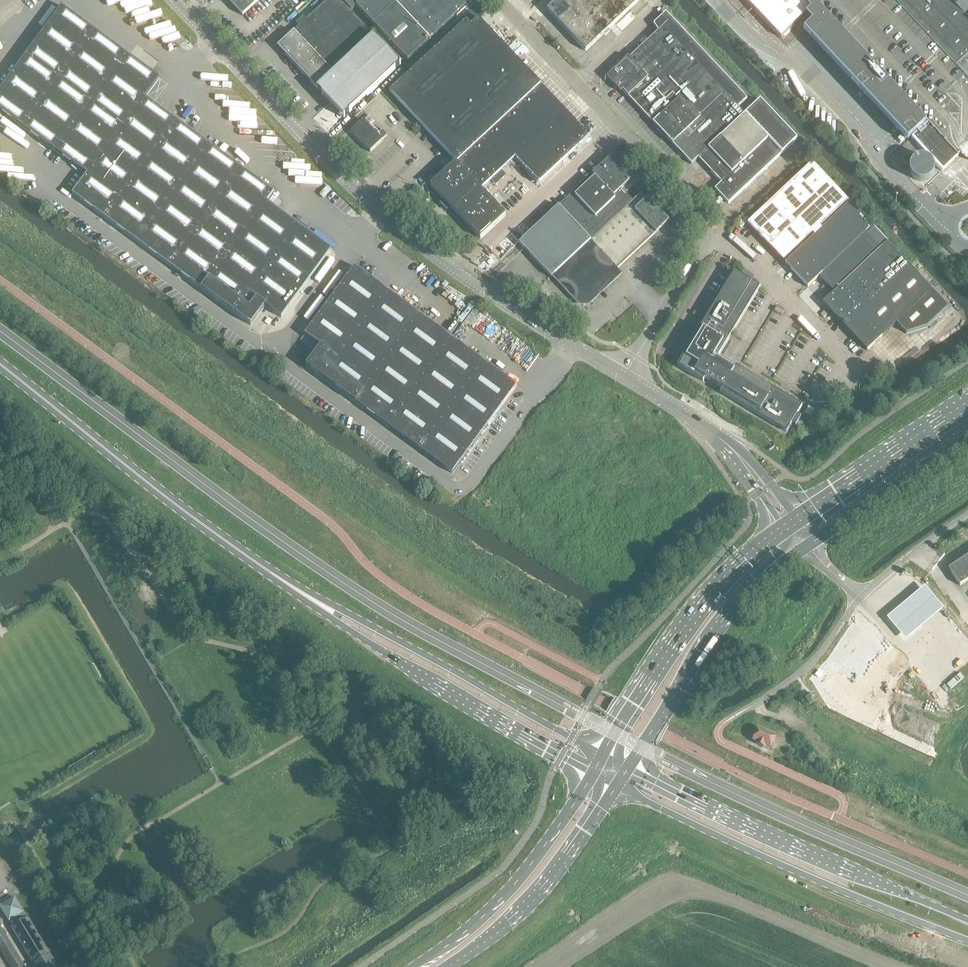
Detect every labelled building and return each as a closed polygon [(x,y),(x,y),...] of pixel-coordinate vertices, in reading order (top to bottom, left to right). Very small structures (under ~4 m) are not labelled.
[(229,2),(243,17),(260,0),(231,0),(229,2)] [(294,32),(278,47),(318,89),(320,87),(336,105),(383,61),(387,65),(377,74),(385,83),(400,68),(392,60),(390,62),(386,58),(391,54),(339,0),(328,0),(297,29),(294,32)] [(351,11),(356,6),(363,0),(341,0),(351,11)] [(373,25),(408,61),(466,6),(461,0),(363,0),(356,6),(373,25)] [(547,10),(585,52),(640,0),(558,0),(547,10)] [(781,40),(810,13),(811,14),(806,18),(813,25),(805,33),(909,145),(914,141),(942,171),(967,147),(967,0),(744,0),(781,40)] [(332,250),(267,202),(274,193),(176,120),(146,98),(160,78),(62,6),(0,91),(0,111),(87,175),(72,194),(202,289),(251,326),(265,306),(282,318),(332,250)] [(476,17),(471,11),(465,17),(470,23),(476,17)] [(628,57),(607,77),(607,78),(621,93),(622,91),(653,124),(673,145),(673,144),(692,165),(706,151),(719,164),(715,168),(726,179),(715,190),(728,204),(797,140),(760,101),(745,115),(738,108),(747,99),(666,13),(654,24),(658,31),(629,58),(628,57)] [(390,92),(418,121),(456,162),(430,186),(480,239),(506,216),(481,189),(515,157),(539,182),(589,136),(541,85),(478,18),(471,25),(467,21),(390,92)] [(351,132),(360,142),(373,131),(369,126),(374,121),(369,116),(367,117),(362,122),(351,132)] [(382,130),(377,135),(373,131),(360,142),(370,153),(382,141),(382,140),(387,135),(382,130)] [(911,153),(904,160),(908,165),(916,158),(911,153)] [(620,272),(617,269),(656,233),(668,222),(642,193),(624,209),(612,197),(630,180),(609,159),(531,232),(519,243),(551,277),(554,275),(580,303),(587,303),(620,272)] [(812,163),(748,224),(770,248),(771,246),(784,234),(788,238),(803,225),(814,236),(822,229),(820,227),(848,201),(812,163)] [(887,243),(881,248),(866,233),(873,227),(850,203),(822,229),(814,236),(785,264),(791,270),(792,268),(809,286),(830,267),(845,283),(824,302),(868,350),(896,324),(906,334),(927,327),(948,308),(932,290),(887,243)] [(517,386),(355,267),(305,335),(321,346),(306,366),(452,474),(517,386)] [(717,358),(731,335),(760,288),(752,283),(754,279),(745,273),(743,277),(734,272),(677,366),(703,382),(705,379),(722,389),(720,392),(786,433),(791,424),(795,427),(801,418),(797,415),(802,407),(735,367),(735,368),(717,358)] [(777,307),(774,311),(782,316),(784,311),(777,307)] [(266,368),(271,362),(266,359),(261,365),(266,368)] [(948,569),(959,586),(967,580),(967,556),(948,569)] [(907,600),(886,618),(905,640),(927,622),(943,609),(924,586),(907,600)] [(813,693),(812,694),(805,699),(809,706),(818,701),(813,693)] [(769,750),(775,736),(759,728),(753,740),(757,743),(756,744),(769,750)] [(0,906),(0,908),(9,922),(14,919),(17,924),(12,928),(35,966),(58,966),(54,961),(63,956),(57,948),(50,950),(15,897),(0,906)] [(0,926),(0,948),(11,966),(25,966),(0,926)]
